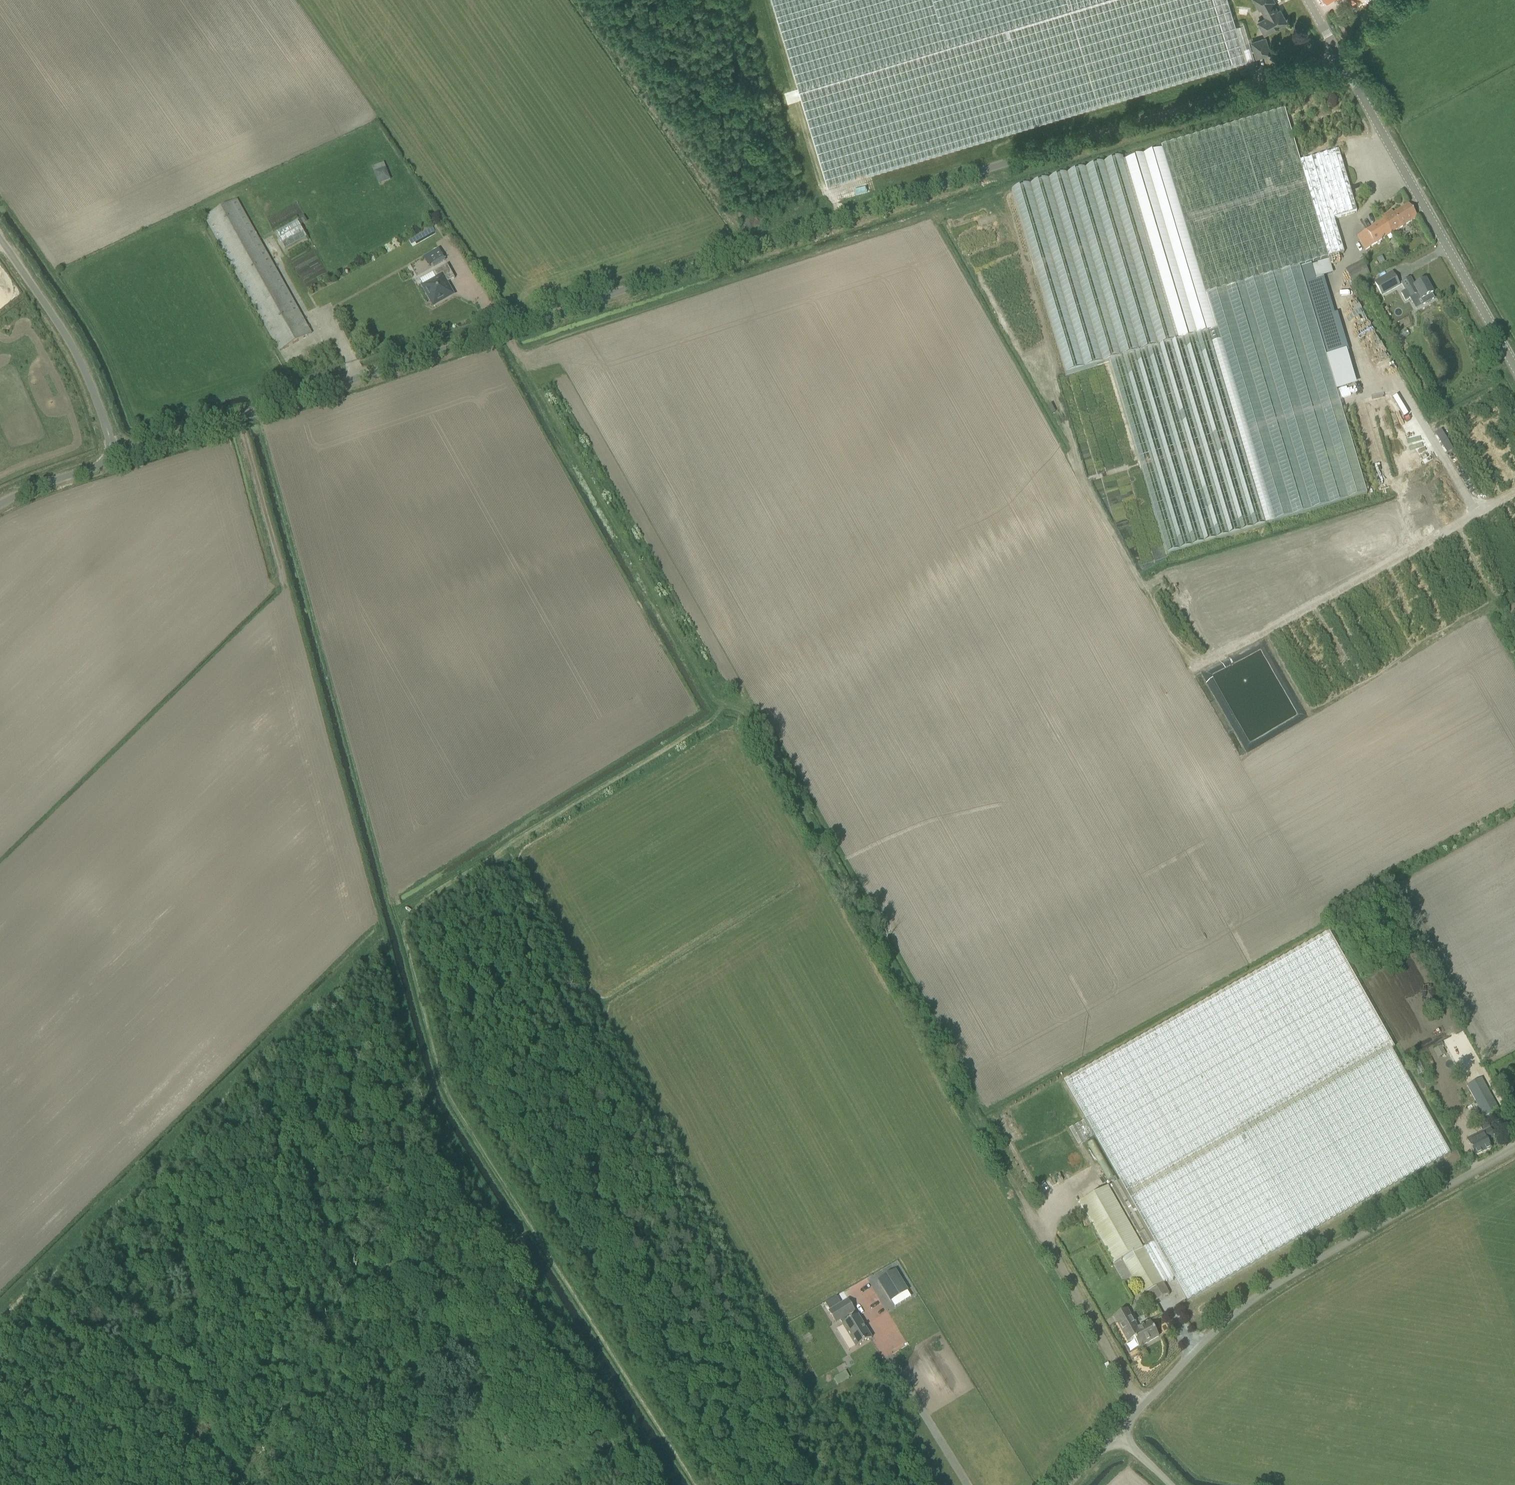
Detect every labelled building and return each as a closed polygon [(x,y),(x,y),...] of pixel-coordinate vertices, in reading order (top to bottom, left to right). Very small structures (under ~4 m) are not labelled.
[(1089,0),(772,0),(798,87),(1089,0)] [(1228,0),(1089,0),(798,87),(828,186),(1245,61),(1235,25),(1228,0)] [(1264,34),(1286,22),(1279,10),(1277,11),(1272,2),(1274,1),(1273,0),(1254,0),(1259,10),(1261,9),(1266,18),(1258,22),(1264,34)] [(1352,31),(1345,19),(1338,23),(1345,35),(1352,31)] [(1256,58),(1270,54),(1265,38),(1251,42),(1256,58)] [(1162,151),(1205,295),(1299,267),(1343,254),(1333,219),(1356,212),(1338,151),(1300,163),(1284,111),(1161,148),(1162,151)] [(1344,148),(1365,142),(1364,137),(1342,143),(1344,148)] [(1122,159),(1010,192),(1065,376),(1109,363),(1208,333),(1216,331),(1205,295),(1162,151),(1123,162),(1122,159)] [(372,166),(380,184),(392,179),(384,161),(372,166)] [(236,201),(205,219),(280,352),(312,334),(236,201)] [(1366,251),(1375,245),(1409,223),(1417,218),(1408,205),(1393,214),(1391,212),(1383,217),(1381,218),(1383,220),(1357,237),(1366,251)] [(285,250),(307,238),(298,221),(276,233),(285,250)] [(439,250),(427,256),(434,268),(445,261),(439,250)] [(1317,264),(1311,266),(1315,279),(1316,280),(1322,278),(1321,277),(1332,273),(1328,260),(1317,263),(1317,264)] [(1354,286),(1371,277),(1363,261),(1345,270),(1354,286)] [(433,273),(419,280),(423,287),(433,306),(453,295),(446,283),(455,279),(447,265),(432,273),(433,273)] [(1367,495),(1299,267),(1205,295),(1216,331),(1208,333),(1265,525),(1367,495)] [(1393,274),(1375,283),(1383,296),(1400,287),(1393,274)] [(1405,290),(1402,292),(1406,300),(1409,299),(1411,298),(1413,302),(1420,298),(1424,305),(1434,299),(1432,294),(1433,294),(1425,281),(1414,287),(1410,279),(1402,284),(1406,290),(1405,290)] [(1265,525),(1208,333),(1109,363),(1167,554),(1265,525)] [(1442,431),(1436,434),(1448,454),(1454,451),(1442,431)] [(1122,1260),(1142,1295),(1163,1283),(1175,1277),(1189,1301),(1450,1153),(1391,1050),(1394,1048),(1329,932),(1064,1082),(1086,1121),(1069,1130),(1078,1146),(1095,1137),(1119,1180),(1078,1204),(1114,1265),(1122,1260)] [(1481,1078),(1467,1086),(1484,1117),(1498,1110),(1481,1078)] [(1488,1140),(1495,1136),(1491,1128),(1467,1139),(1475,1156),(1491,1147),(1488,1140)] [(895,1270),(878,1281),(891,1301),(908,1291),(895,1270)] [(836,1298),(825,1304),(829,1311),(836,1323),(841,1320),(844,1324),(842,1325),(856,1348),(871,1339),(849,1301),(848,1300),(841,1305),(836,1298)] [(1130,1315),(1117,1323),(1128,1342),(1134,1339),(1139,1348),(1158,1337),(1150,1322),(1149,1323),(1147,1322),(1143,1324),(1143,1326),(1138,1329),(1135,1324),(1136,1322),(1133,1317),(1131,1317),(1130,1315)] [(850,1378),(846,1371),(834,1378),(838,1384),(850,1378)]
